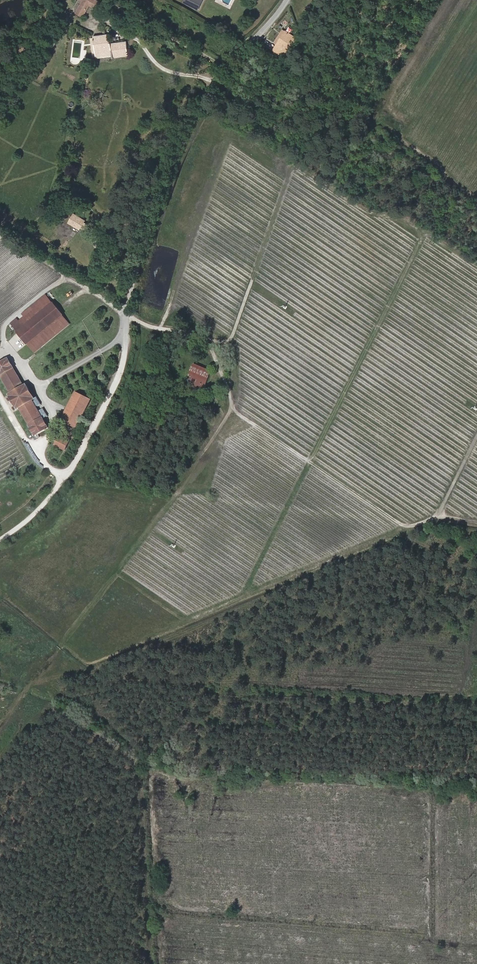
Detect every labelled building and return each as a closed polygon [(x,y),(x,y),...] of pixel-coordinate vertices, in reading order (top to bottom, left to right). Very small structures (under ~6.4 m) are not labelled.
[(82,17),(89,5),(96,9),(100,2),(96,0),(82,0),(83,0),(76,13),(82,17)] [(280,47),(288,35),(279,29),(271,42),(280,47)] [(108,36),(93,37),(95,57),(125,55),(124,43),(109,43),(108,36)] [(83,220),(75,215),(71,221),(79,226),(83,220)] [(17,316),(11,320),(18,329),(17,329),(26,342),(27,341),(33,350),(69,323),(64,317),(65,316),(54,302),(53,302),(47,294),(23,311),(25,314),(29,320),(24,324),(19,318),(17,316)] [(19,318),(24,324),(29,320),(25,314),(19,318)] [(130,324),(130,338),(136,339),(139,326),(130,324)] [(0,359),(0,373),(1,372),(10,390),(7,391),(13,403),(17,401),(28,421),(26,422),(32,434),(46,427),(41,417),(39,417),(28,395),(30,394),(24,382),(22,384),(13,366),(14,366),(8,355),(0,359)] [(203,388),(210,372),(194,365),(187,381),(203,388)] [(74,392),(59,419),(64,422),(65,423),(58,437),(56,436),(52,444),(61,449),(65,442),(65,441),(73,427),(88,399),(74,392)] [(58,437),(65,423),(64,422),(56,436),(58,437)]
